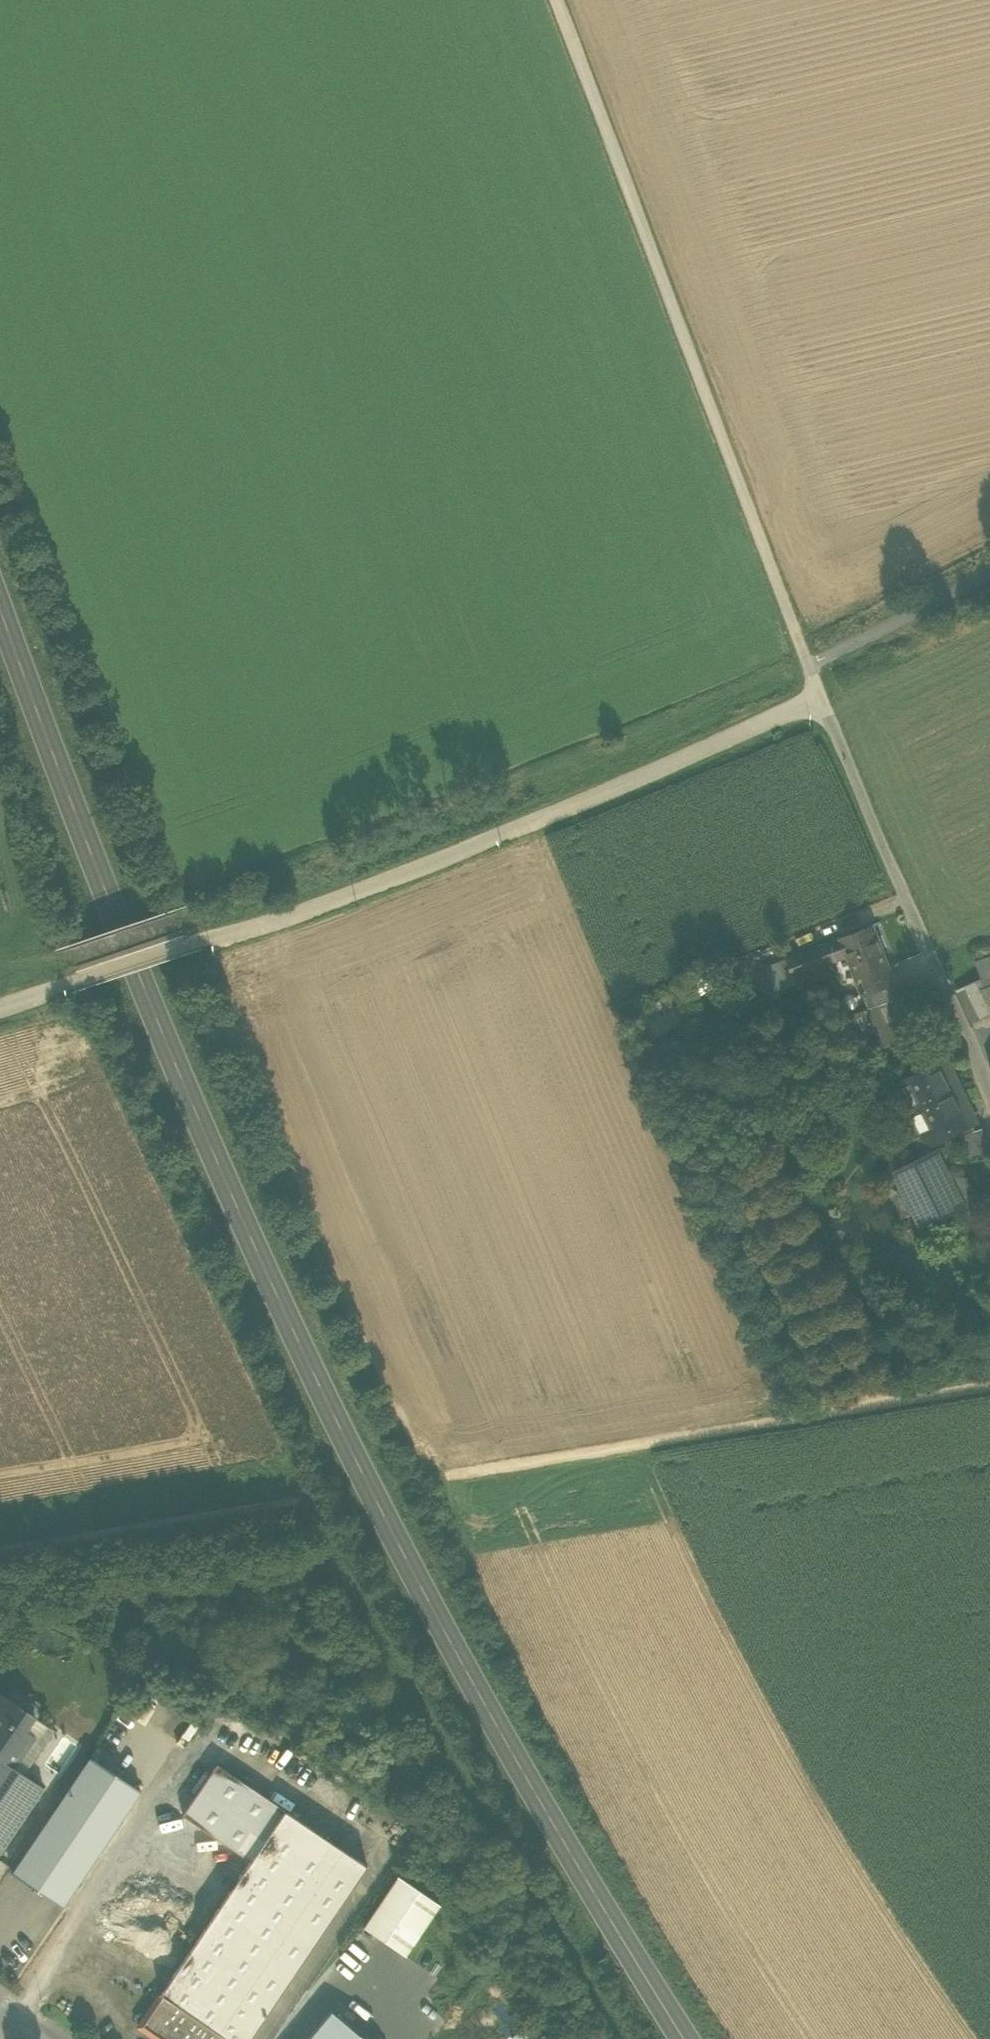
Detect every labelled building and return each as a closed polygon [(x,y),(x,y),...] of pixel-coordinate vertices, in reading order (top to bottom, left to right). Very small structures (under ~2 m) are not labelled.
[(842,937),(843,938),(787,959),(767,967),(777,990),(796,983),(795,981),(816,973),(815,969),(849,955),(858,978),(888,967),(872,926),(842,937)] [(750,957),(731,965),(739,985),(758,977),(750,957)] [(989,984),(989,958),(976,963),(981,978),(984,986),(989,984)] [(906,997),(900,999),(895,984),(888,967),(858,978),(865,996),(870,1009),(866,1010),(866,1011),(867,1012),(875,1030),(882,1048),(921,1031),(906,998),(906,997)] [(973,981),(985,1006),(989,1004),(989,984),(984,986),(981,978),(973,981)] [(957,989),(973,1023),(989,1015),(985,1006),(973,981),(972,982),(968,984),(957,989)] [(840,1022),(850,1039),(875,1030),(867,1012),(840,1022)] [(921,1135),(925,1144),(927,1143),(970,1121),(976,1117),(961,1084),(948,1058),(895,1083),(910,1113),(911,1116),(921,1135)] [(972,1161),(989,1155),(989,1147),(982,1128),(975,1130),(962,1136),(972,1161)] [(897,1178),(902,1186),(901,1192),(901,1198),(903,1204),(907,1209),(912,1212),(915,1213),(919,1222),(928,1224),(942,1217),(943,1219),(947,1217),(946,1215),(977,1200),(967,1179),(950,1178),(937,1151),(932,1153),(927,1143),(925,1144),(921,1135),(914,1139),(922,1158),(900,1170),(897,1178)] [(13,1767),(34,1736),(25,1730),(34,1717),(37,1713),(35,1706),(28,1701),(21,1703),(18,1706),(5,1697),(4,1699),(0,1705),(0,1758),(13,1767)] [(53,1730),(34,1717),(25,1730),(34,1736),(13,1767),(23,1774),(53,1730)] [(90,1755),(11,1872),(62,1906),(140,1789),(90,1755)] [(43,1787),(23,1774),(13,1767),(0,1758),(0,1852),(43,1787)] [(182,1814),(249,1860),(284,1809),(216,1763),(182,1814)] [(284,1809),(249,1860),(160,1993),(228,2038),(249,2038),(366,1865),(284,1809)] [(397,1875),(363,1926),(405,1954),(439,1903),(397,1875)] [(160,1993),(139,2025),(160,2038),(228,2038),(160,1993)] [(307,2038),(366,2038),(331,2010),(307,2038)]
